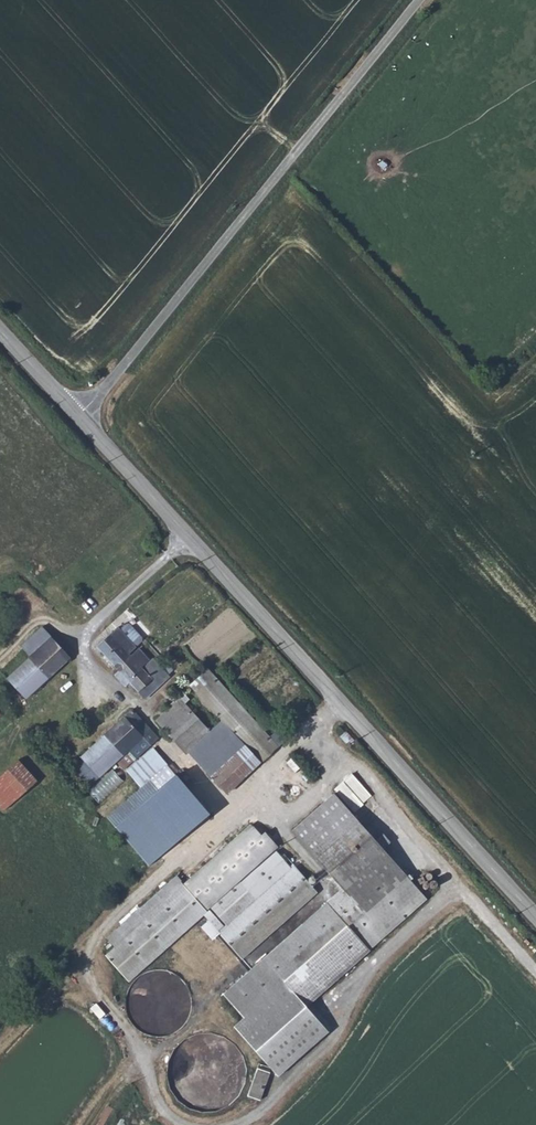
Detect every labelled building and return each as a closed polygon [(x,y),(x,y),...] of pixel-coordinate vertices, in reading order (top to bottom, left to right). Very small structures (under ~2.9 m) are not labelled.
[(73,597),(64,604),(68,609),(77,602),(73,597)] [(123,623),(117,629),(133,646),(139,640),(139,637),(126,623),(123,623)] [(22,644),(33,656),(52,639),(41,627),(22,644)] [(117,629),(115,627),(94,646),(110,663),(113,666),(114,667),(127,655),(134,648),(133,646),(117,629)] [(33,656),(7,679),(25,700),(71,659),(52,639),(33,656)] [(134,648),(127,655),(129,657),(136,650),(134,648)] [(147,659),(137,649),(136,650),(146,661),(147,659)] [(136,650),(129,657),(116,669),(118,671),(128,681),(139,693),(158,674),(147,663),(141,668),(139,666),(146,661),(136,650)] [(127,655),(114,667),(116,669),(129,657),(127,655)] [(128,681),(118,671),(113,675),(123,686),(128,681)] [(284,749),(212,673),(194,690),(265,766),(284,749)] [(158,674),(139,693),(144,698),(163,681),(158,674)] [(182,697),(178,700),(170,708),(181,720),(193,710),(182,697)] [(181,720),(170,708),(157,719),(159,721),(176,741),(200,718),(193,710),(181,720)] [(140,724),(130,713),(122,721),(132,732),(140,724)] [(122,721),(99,742),(118,762),(127,753),(119,744),(132,732),(122,721)] [(140,724),(132,732),(119,744),(127,753),(148,734),(140,724)] [(99,742),(77,763),(79,766),(74,771),(83,781),(89,776),(95,783),(118,762),(99,742)] [(255,769),(232,744),(211,764),(234,789),(255,769)] [(205,802),(154,749),(130,773),(181,824),(205,802)] [(41,780),(19,758),(0,776),(0,804),(7,812),(41,780)] [(372,794),(351,771),(333,788),(355,811),(372,794)] [(126,776),(98,802),(110,814),(137,788),(126,776)] [(407,874),(333,791),(290,828),(334,877),(330,880),(339,890),(343,886),(365,910),(407,874)] [(215,925),(249,964),(321,896),(299,873),(260,908),(246,893),(219,918),(217,916),(283,857),(260,830),(192,890),(187,884),(110,951),(141,989),(215,925)] [(339,890),(223,993),(243,1015),(234,1024),(256,1048),(306,1004),(427,896),(407,874),(365,910),(343,886),(339,890)] [(306,1004),(256,1048),(278,1074),(329,1029),(306,1004)] [(256,1066),(247,1094),(261,1098),(270,1071),(256,1066)]
